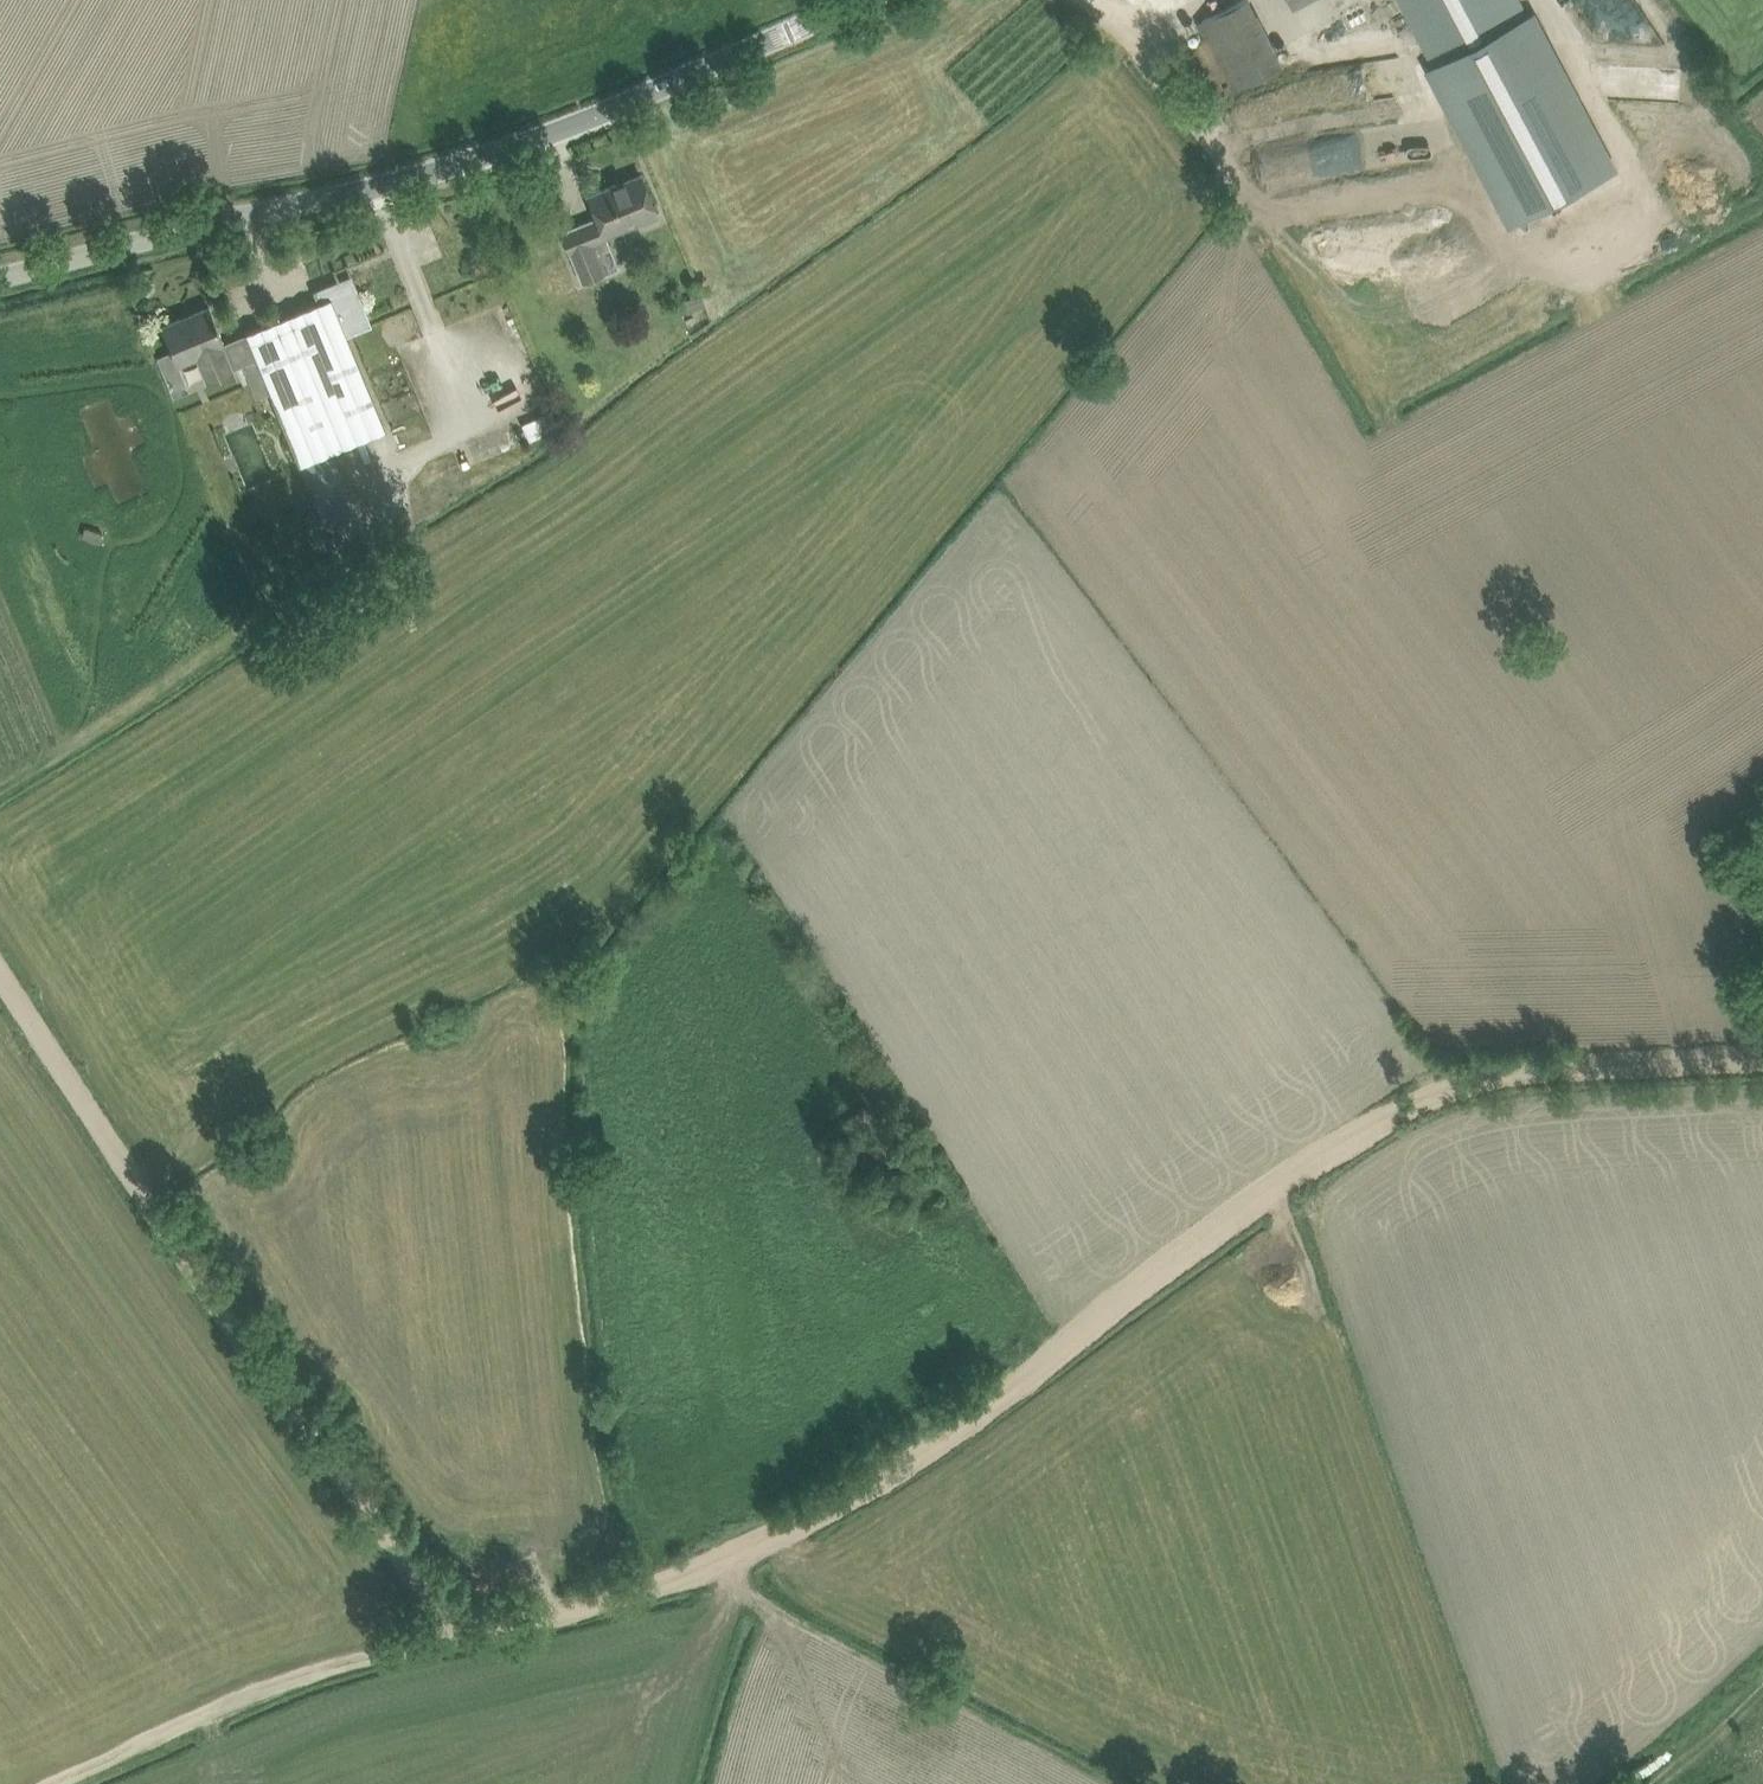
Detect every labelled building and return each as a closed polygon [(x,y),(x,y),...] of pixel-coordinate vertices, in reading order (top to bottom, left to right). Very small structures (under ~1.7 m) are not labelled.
[(1199,22),(1185,29),(1220,99),(1234,92),(1285,66),(1251,0),(1242,0),(1199,22)] [(1412,23),(1435,66),(1426,71),(1509,226),(1620,167),(1537,12),(1529,17),(1520,0),(1400,0),(1412,23)] [(586,247),(569,254),(580,281),(618,267),(605,237),(657,214),(640,173),(639,174),(640,176),(620,184),(619,182),(588,195),(597,217),(577,225),(586,247)] [(318,302),(245,332),(257,359),(242,365),(255,396),(270,390),(325,524),(357,511),(332,451),(385,429),(347,336),(372,325),(351,275),(313,290),(318,302)] [(160,327),(169,348),(176,364),(197,355),(208,381),(232,370),(222,345),(225,344),(209,306),(160,327)] [(558,424),(552,411),(537,418),(543,431),(558,424)]
